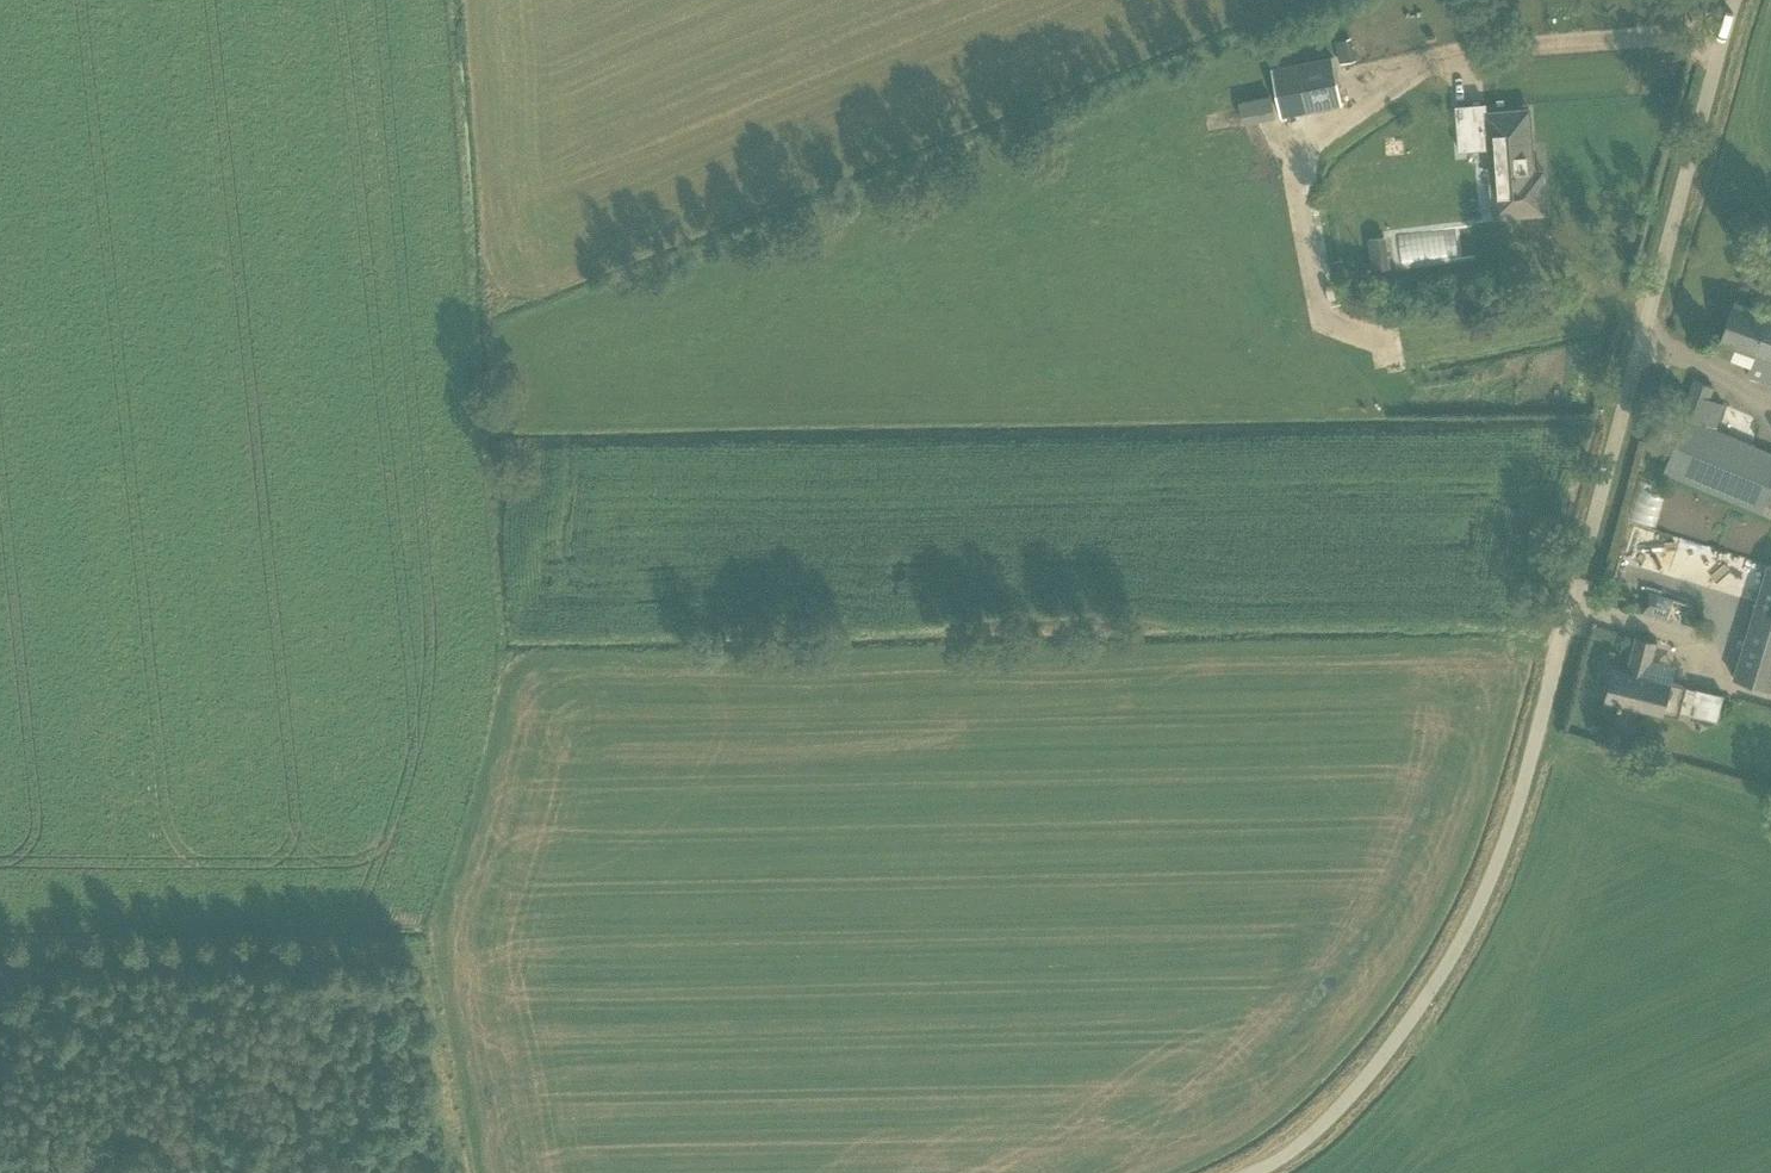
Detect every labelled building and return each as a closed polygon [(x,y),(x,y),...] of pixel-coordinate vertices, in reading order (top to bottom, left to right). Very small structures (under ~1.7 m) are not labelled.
[(1269,63),(1277,101),(1280,117),(1341,105),(1332,56),(1320,59),(1318,53),(1269,63)] [(1238,101),(1239,107),(1242,123),(1275,116),(1271,94),(1238,101)] [(1446,148),(1475,147),(1474,99),(1444,100),(1446,148)] [(1523,110),(1486,112),(1487,132),(1494,132),(1496,166),(1490,166),(1493,198),(1494,217),(1505,216),(1546,213),(1544,178),(1534,179),(1530,126),(1524,126),(1523,110)] [(1386,236),(1369,238),(1372,270),(1389,268),(1388,262),(1386,236)] [(1769,384),(1770,385),(1770,312),(1769,317),(1734,303),(1714,353),(1750,367),(1747,376),(1769,384)] [(1686,479),(1770,513),(1770,455),(1713,432),(1724,406),(1708,399),(1712,388),(1693,380),(1680,415),(1685,417),(1664,470),(1686,479)] [(1735,679),(1770,691),(1770,565),(1768,564),(1735,679)] [(1647,594),(1642,614),(1652,617),(1652,616),(1666,620),(1671,602),(1657,598),(1658,597),(1647,594)] [(1605,698),(1622,703),(1677,718),(1685,688),(1646,678),(1655,643),(1636,638),(1627,672),(1613,669),(1605,698)]
